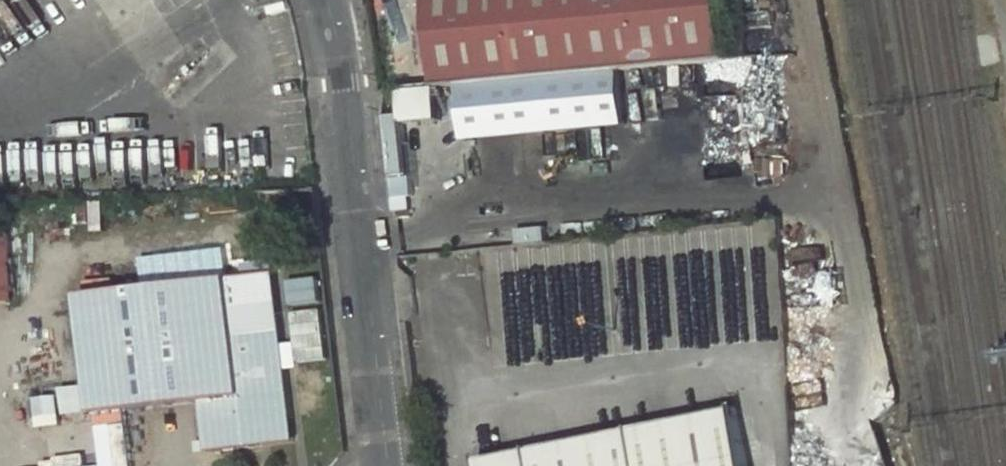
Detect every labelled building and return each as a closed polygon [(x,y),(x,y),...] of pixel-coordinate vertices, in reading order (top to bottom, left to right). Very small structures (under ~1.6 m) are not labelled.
[(436,82),(466,80),(544,73),(627,66),(725,57),(720,0),(427,0),(436,82)] [(546,138),(628,139),(627,91),(627,66),(544,73),(545,90),(546,138)] [(467,89),(545,90),(544,73),(466,80),(467,89)] [(409,115),(427,115),(443,115),(443,89),(409,89),(409,115)] [(467,89),(467,138),(546,138),(545,90),(467,89)] [(410,184),(403,185),(402,176),(391,177),(394,199),(412,197),(410,184)] [(15,305),(11,232),(0,233),(0,306),(15,305)] [(273,263),(243,264),(243,275),(273,274),(273,263)] [(231,275),(82,291),(83,301),(91,380),(92,382),(94,408),(95,410),(203,399),(208,449),(260,444),(259,436),(286,433),(284,417),(292,417),(283,329),(237,334),(231,275)] [(321,279),(289,281),(291,307),(323,305),(321,279)] [(91,380),(83,301),(75,302),(83,381),(91,380)] [(294,312),(296,362),(328,360),(325,310),(294,312)] [(94,408),(92,382),(62,385),(64,411),(94,408)] [(59,412),(57,394),(40,396),(42,413),(59,412)] [(482,465),(749,465),(737,405),(480,453),(482,465)]
